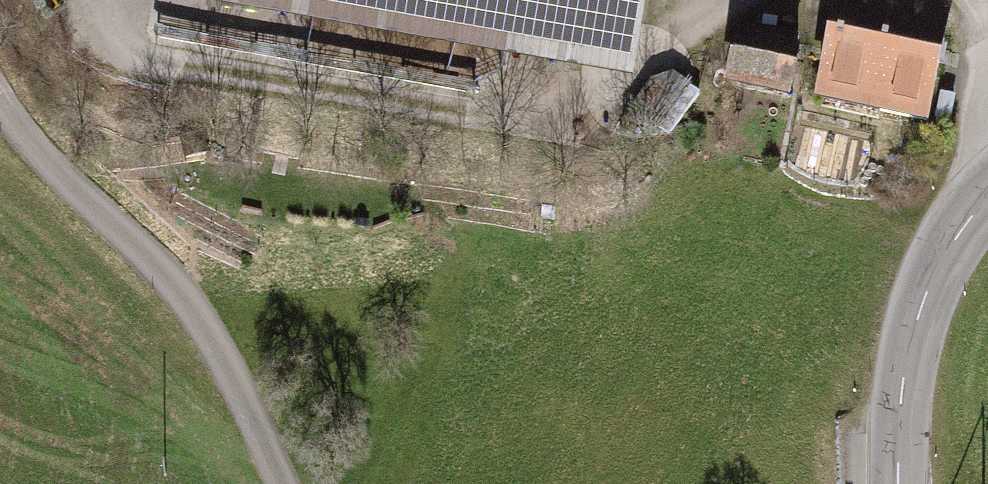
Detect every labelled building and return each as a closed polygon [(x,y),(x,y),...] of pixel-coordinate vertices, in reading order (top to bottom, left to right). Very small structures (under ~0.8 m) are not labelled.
[(142,3),(626,89),(641,0),(142,0),(142,3)] [(952,0),(837,0),(816,110),(934,133),(960,1),(952,0)] [(804,42),(744,27),(730,84),(790,99),(804,42)]
